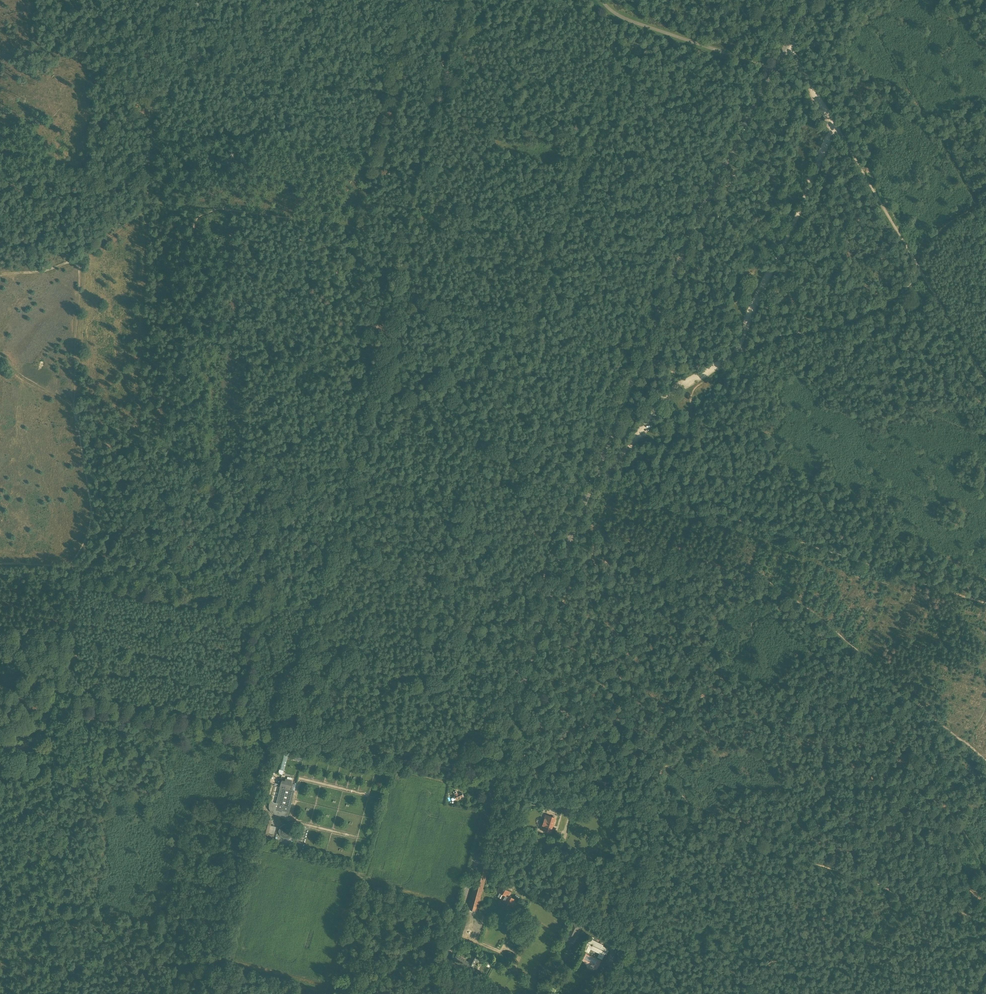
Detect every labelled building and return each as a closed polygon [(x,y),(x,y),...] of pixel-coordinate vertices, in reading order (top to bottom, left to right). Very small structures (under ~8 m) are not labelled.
[(289,790),(292,780),(289,780),(287,779),(286,781),(281,780),(279,787),(282,788),(278,803),(274,802),(271,800),(270,802),(269,804),(269,806),(269,808),(270,809),(272,811),(273,812),(276,813),(280,814),(280,815),(287,817),(288,812),(289,812),(290,807),(283,805),(287,789),(289,790)] [(457,795),(456,791),(453,792),(455,796),(454,796),(455,800),(463,796),(462,793),(457,795)] [(550,833),(550,832),(555,817),(545,814),(543,819),(542,820),(541,823),(542,824),(540,829),(550,833)] [(272,839),(273,835),(268,833),(271,821),(265,819),(263,828),(262,832),(263,833),(262,836),(267,837),(267,838),(272,839)] [(288,838),(292,836),(293,831),(292,827),(288,824),(284,824),(280,827),(279,831),(280,835),(283,838),(288,838)] [(297,845),(305,845),(305,837),(297,836),(297,845)] [(569,877),(574,874),(569,865),(563,868),(569,877)] [(476,911),(488,869),(479,866),(467,909),(476,911)] [(509,895),(511,892),(503,888),(505,884),(500,882),(498,885),(499,886),(496,890),(500,892),(497,897),(501,899),(503,894),(504,895),(501,900),(515,907),(518,901),(509,895)] [(573,922),(566,937),(574,940),(580,925),(573,922)] [(601,946),(596,944),(597,943),(589,938),(585,946),(604,955),(608,948),(602,945),(601,946)] [(473,966),(478,958),(472,955),(468,962),(456,955),(453,960),(467,967),(468,964),(473,966)]
